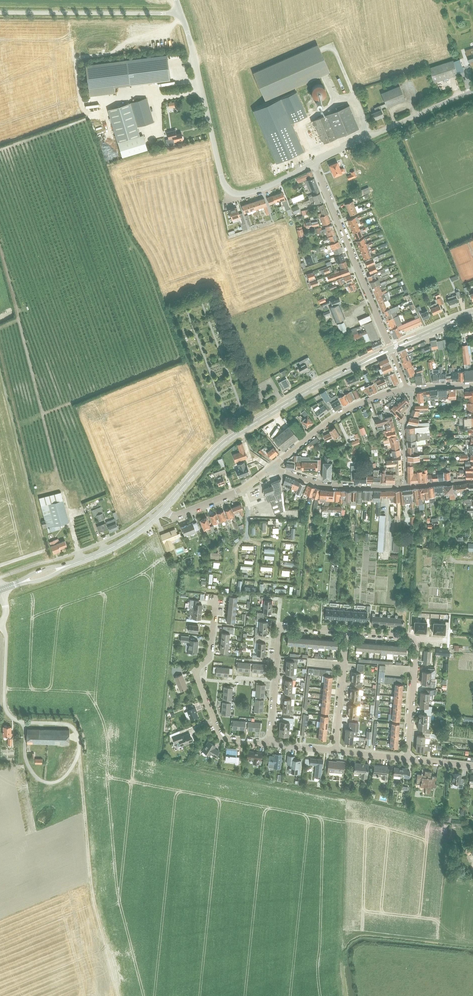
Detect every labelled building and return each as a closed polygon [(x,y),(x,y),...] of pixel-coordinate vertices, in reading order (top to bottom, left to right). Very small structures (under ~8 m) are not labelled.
[(253,72),(265,100),(329,72),(317,44),(253,72)] [(89,90),(130,85),(170,80),(167,55),(86,65),(89,90)] [(460,59),(454,61),(456,69),(463,67),(460,59)] [(434,82),(458,74),(456,69),(454,61),(454,60),(430,68),(434,82)] [(323,91),(323,90),(323,89),(323,88),(322,87),(321,86),(320,85),(318,84),(317,84),(316,84),(315,85),(313,86),(312,87),(311,88),(311,89),(311,90),(311,91),(311,92),(312,93),(313,94),(314,95),(315,96),(316,96),(317,96),(318,96),(319,96),(320,95),(321,95),(323,93),(323,91)] [(387,107),(405,99),(399,86),(381,93),(387,107)] [(296,92),(254,111),(276,162),(303,151),(290,123),(307,116),(296,92)] [(130,128),(130,129),(137,127),(154,122),(147,98),(123,105),(130,128)] [(140,136),(137,127),(130,129),(130,128),(123,105),(108,109),(122,157),(128,155),(147,149),(143,135),(140,136)] [(332,112),(313,120),(314,122),(323,143),(359,128),(349,105),(332,112)] [(376,119),(383,116),(381,110),(382,109),(380,105),(374,108),(376,112),(373,113),(376,119)] [(175,130),(167,132),(168,139),(166,139),(167,145),(178,142),(178,141),(183,139),(181,133),(176,134),(175,130)] [(337,162),(329,165),(331,169),(332,173),(332,172),(334,176),(342,173),(345,171),(343,168),(340,169),(337,162)] [(350,172),(351,174),(347,176),(349,179),(356,176),(354,170),(350,172)] [(314,177),(311,171),(306,172),(307,174),(305,175),(299,177),(296,178),(298,183),(305,180),(314,177)] [(314,177),(305,180),(309,191),(311,190),(312,189),(314,194),(316,193),(319,192),(319,191),(314,177)] [(359,196),(370,191),(368,187),(357,191),(359,196)] [(282,192),(277,194),(279,201),(282,200),(282,201),(285,209),(289,208),(286,200),(285,200),(282,192)] [(304,203),(309,201),(310,202),(314,200),(316,203),(323,200),(319,193),(313,196),(312,196),(302,200),(304,203)] [(279,201),(277,194),(267,197),(269,204),(279,201)] [(264,198),(258,200),(260,207),(263,206),(266,214),(269,213),(264,198)] [(347,209),(355,206),(352,201),(345,204),(347,209)] [(317,214),(318,217),(327,214),(323,204),(319,206),(321,212),(317,214)] [(294,214),(300,211),(297,205),(291,208),(294,214)] [(355,206),(347,209),(350,215),(357,212),(359,211),(358,208),(357,205),(355,206)] [(236,207),(228,209),(232,219),(233,223),(239,221),(241,225),(243,230),(247,229),(245,223),(242,213),(239,214),(236,207)] [(327,214),(318,217),(318,219),(320,218),(323,225),(331,222),(327,214)] [(347,220),(350,226),(357,223),(360,222),(358,218),(361,217),(360,215),(357,216),(355,217),(347,220)] [(310,220),(311,226),(318,225),(317,220),(316,218),(313,219),(313,217),(309,217),(310,220)] [(360,229),(357,223),(350,226),(352,232),(360,229)] [(320,227),(315,228),(317,234),(321,233),(324,232),(325,231),(326,231),(333,228),(332,225),(325,227),(325,228),(322,230),(321,227),(320,227)] [(366,229),(365,227),(362,228),(360,229),(352,232),(355,238),(362,235),(361,232),(363,231),(366,229)] [(327,237),(328,237),(335,234),(333,228),(326,231),(325,231),(327,237)] [(323,239),(324,241),(326,241),(327,242),(328,241),(329,243),(330,244),(336,242),(338,241),(337,237),(335,234),(328,237),(327,237),(323,239)] [(359,247),(366,244),(365,241),(367,240),(367,239),(370,238),(369,235),(356,240),(359,247)] [(330,244),(326,245),(329,252),(333,250),(335,254),(342,251),(338,241),(336,242),(330,244)] [(361,253),(368,250),(367,247),(369,246),(369,245),(372,244),(371,241),(368,243),(366,244),(359,247),(361,253)] [(361,253),(364,259),(371,256),(369,252),(372,251),(375,250),(374,247),(371,249),(368,250),(361,253)] [(342,253),(334,257),(336,262),(344,259),(342,253)] [(372,258),(365,261),(367,266),(375,263),(373,260),(372,258)] [(375,267),(380,265),(379,262),(367,267),(370,273),(377,270),(375,267)] [(330,275),(327,276),(328,280),(332,279),(341,276),(350,273),(347,267),(339,270),(340,271),(330,275)] [(382,276),(387,274),(390,273),(388,270),(385,271),(385,269),(380,271),(381,273),(381,275),(378,276),(377,273),(368,277),(370,282),(376,279),(381,277),(382,276)] [(313,272),(307,274),(309,279),(308,280),(309,282),(307,283),(309,288),(312,287),(311,286),(318,284),(318,282),(322,280),(321,278),(316,280),(313,272)] [(340,278),(337,279),(339,285),(343,284),(342,282),(345,281),(346,282),(353,279),(350,274),(343,277),(340,278)] [(380,281),(386,278),(389,277),(387,274),(382,276),(381,277),(376,279),(370,282),(372,286),(380,283),(381,283),(380,281)] [(353,281),(344,284),(345,287),(347,286),(350,292),(357,289),(353,281)] [(381,283),(380,283),(372,286),(374,291),(380,289),(385,286),(385,285),(387,284),(385,281),(381,283)] [(456,295),(454,295),(447,297),(450,307),(451,306),(452,307),(454,306),(459,304),(457,298),(458,298),(461,297),(459,291),(456,292),(456,295)] [(386,292),(376,296),(379,303),(384,301),(390,299),(387,292),(386,292)] [(345,318),(339,303),(341,303),(338,297),(322,303),(323,304),(321,305),(321,307),(331,303),(332,306),(329,307),(335,322),(345,318)] [(429,305),(430,308),(433,314),(434,314),(436,313),(442,310),(439,304),(443,303),(440,297),(434,299),(436,303),(429,305)] [(384,301),(379,303),(382,311),(390,308),(389,305),(386,307),(384,301)] [(390,308),(382,311),(384,315),(394,311),(399,309),(397,305),(390,308)] [(423,318),(429,316),(427,310),(421,313),(423,318)] [(394,311),(384,315),(386,320),(394,316),(396,316),(394,311)] [(371,319),(369,315),(358,320),(361,325),(363,324),(372,321),(371,319)] [(394,316),(386,320),(390,329),(398,326),(402,324),(398,315),(396,316),(394,316)] [(398,326),(390,329),(393,338),(405,333),(404,330),(407,329),(421,323),(419,317),(418,317),(415,319),(402,324),(398,326)] [(346,328),(343,322),(337,325),(339,331),(342,330),(343,333),(346,332),(345,328),(346,328)] [(366,330),(358,333),(355,327),(350,330),(357,347),(371,342),(370,339),(368,336),(367,333),(366,330)] [(368,351),(379,346),(382,345),(380,339),(371,343),(372,346),(371,347),(371,346),(366,349),(368,351)] [(465,368),(465,370),(465,380),(472,380),(472,367),(471,367),(470,360),(468,344),(462,345),(462,348),(464,365),(465,368)] [(400,357),(408,354),(405,349),(398,352),(400,357)] [(408,354),(400,357),(403,363),(409,360),(412,359),(411,358),(414,358),(411,353),(408,354)] [(301,365),(298,367),(301,372),(304,370),(305,372),(309,370),(306,364),(311,362),(308,356),(299,362),(301,365)] [(381,367),(390,363),(387,357),(378,361),(381,367)] [(409,360),(403,363),(405,368),(412,365),(411,362),(413,361),(413,362),(418,360),(417,357),(410,360),(409,360)] [(429,361),(428,362),(431,382),(440,382),(440,374),(440,369),(433,370),(432,361),(434,361),(434,359),(429,360),(429,361)] [(392,368),(390,363),(381,367),(383,372),(392,368)] [(415,373),(412,365),(405,368),(409,377),(416,374),(417,373),(416,373),(415,373)] [(422,371),(421,372),(417,373),(416,374),(416,375),(416,380),(415,381),(415,382),(416,383),(416,384),(426,383),(422,371)] [(363,374),(366,382),(371,380),(367,372),(363,374)] [(394,385),(399,382),(394,372),(389,375),(394,385)] [(349,385),(360,380),(358,376),(351,379),(351,378),(346,380),(349,385)] [(286,378),(278,382),(282,390),(290,386),(286,378)] [(364,390),(365,393),(368,392),(369,395),(377,391),(373,383),(370,385),(369,383),(364,386),(366,389),(364,390)] [(438,397),(438,399),(446,398),(453,398),(455,398),(456,398),(456,389),(456,388),(443,389),(438,389),(438,397)] [(343,405),(355,399),(351,391),(344,394),(341,389),(339,390),(342,396),(339,397),(343,405)] [(430,390),(427,391),(427,397),(428,399),(428,400),(431,399),(431,398),(438,397),(438,389),(430,390)] [(320,393),(323,399),(324,399),(326,402),(330,409),(333,407),(335,410),(342,406),(338,398),(336,395),(331,398),(330,397),(325,390),(320,393)] [(418,395),(416,395),(416,398),(418,398),(418,402),(420,401),(424,401),(424,400),(428,399),(427,397),(427,391),(422,392),(417,392),(418,395)] [(465,392),(465,397),(469,397),(469,401),(464,401),(464,403),(466,403),(472,402),(472,391),(465,392)] [(407,403),(409,401),(405,396),(396,404),(394,402),(393,403),(391,401),(387,404),(389,405),(388,405),(391,408),(390,409),(399,420),(404,415),(402,412),(409,406),(407,403)] [(318,406),(313,409),(315,411),(315,412),(319,417),(328,411),(328,410),(330,409),(326,402),(324,399),(323,399),(321,401),(322,403),(323,404),(324,405),(320,408),(318,406)] [(466,403),(467,407),(466,407),(467,410),(464,410),(464,412),(467,412),(470,412),(472,412),(472,402),(466,403)] [(307,427),(312,422),(310,419),(308,415),(309,415),(305,410),(301,412),(305,417),(303,419),(300,415),(298,417),(307,427)] [(384,423),(393,420),(392,416),(380,420),(379,418),(375,420),(377,426),(384,423)] [(410,417),(408,422),(412,423),(418,424),(418,426),(427,426),(428,423),(424,423),(419,422),(419,419),(410,417)] [(472,417),(464,417),(459,417),(460,425),(467,425),(472,425),(472,417)] [(384,423),(377,426),(379,430),(386,428),(386,430),(384,431),(385,438),(388,437),(396,435),(397,435),(395,426),(394,426),(393,422),(394,422),(393,420),(384,423)] [(295,421),(289,426),(298,438),(304,433),(295,421)] [(412,423),(408,422),(406,427),(407,433),(413,432),(430,431),(430,432),(432,431),(431,425),(427,426),(418,426),(418,424),(412,423)] [(467,425),(460,425),(457,425),(458,430),(469,429),(469,433),(470,433),(472,433),(472,425),(467,425)] [(298,438),(289,426),(273,438),(282,450),(298,438)] [(339,439),(342,437),(335,427),(330,430),(331,432),(324,435),(326,440),(334,436),(335,438),(337,436),(339,439)] [(413,432),(407,433),(407,438),(407,441),(416,440),(425,439),(430,438),(430,432),(430,431),(413,432)] [(396,435),(388,437),(385,438),(383,438),(385,448),(391,446),(392,448),(393,448),(394,449),(400,448),(399,441),(397,435),(396,435)] [(314,446),(313,444),(318,439),(317,437),(309,443),(312,448),(314,446)] [(237,444),(238,448),(239,451),(232,454),(235,462),(247,457),(242,443),(237,444)] [(469,444),(469,448),(466,448),(464,450),(464,452),(466,453),(471,453),(472,453),(472,444),(469,444)] [(261,449),(259,450),(262,455),(264,453),(265,454),(267,452),(269,454),(268,455),(269,455),(271,457),(278,452),(273,447),(269,450),(265,446),(261,449)] [(417,446),(408,446),(408,455),(415,455),(415,454),(415,453),(418,453),(417,446)] [(297,461),(297,455),(294,455),(293,461),(287,460),(286,468),(295,469),(296,461),(296,460),(297,461)] [(296,460),(296,461),(297,461),(297,469),(302,469),(318,470),(318,459),(310,459),(310,457),(301,456),(301,455),(297,455),(297,461),(296,460)] [(331,460),(331,458),(331,455),(325,455),(325,462),(324,462),(323,479),(332,479),(333,462),(333,461),(332,460),(331,460)] [(387,462),(387,464),(387,467),(393,467),(394,469),(396,469),(396,473),(402,472),(402,459),(394,460),(394,462),(387,462)] [(239,468),(235,469),(239,478),(250,473),(247,465),(245,465),(244,462),(239,463),(237,464),(239,468)] [(352,465),(351,477),(351,481),(354,481),(367,481),(367,472),(356,472),(357,466),(355,466),(352,465)] [(418,472),(418,471),(416,471),(416,473),(413,473),(413,465),(410,465),(408,465),(408,482),(419,481),(418,472)] [(387,467),(385,467),(385,469),(386,470),(390,470),(390,474),(386,473),(386,482),(395,483),(395,477),(394,477),(394,470),(392,470),(392,469),(394,469),(393,467),(387,467)] [(224,469),(217,472),(214,473),(216,478),(218,485),(225,483),(222,475),(226,473),(224,469)] [(396,469),(394,469),(392,469),(392,470),(394,470),(394,477),(395,477),(395,483),(400,483),(402,481),(402,472),(396,473),(396,469)] [(293,482),(294,480),(286,476),(286,477),(283,485),(285,486),(286,484),(287,485),(286,488),(289,489),(291,485),(292,485),(293,482)] [(282,496),(281,479),(272,482),(273,485),(264,489),(264,490),(265,495),(266,495),(268,501),(270,500),(272,505),(283,500),(282,496)] [(293,482),(292,485),(293,486),(291,488),(295,490),(294,492),(296,493),(300,482),(294,480),(293,482)] [(300,482),(296,493),(295,496),(296,497),(298,493),(301,494),(302,494),(303,493),(302,493),(305,484),(300,482)] [(457,491),(467,490),(466,488),(469,488),(472,488),(472,482),(469,482),(466,483),(456,484),(457,491)] [(456,484),(444,485),(445,494),(450,494),(451,499),(456,498),(455,495),(457,495),(457,491),(456,484)] [(312,497),(315,488),(307,485),(305,493),(307,494),(307,495),(310,496),(309,500),(311,500),(312,497)] [(444,485),(434,486),(435,493),(441,492),(441,495),(445,494),(444,485)] [(319,498),(318,500),(320,500),(323,501),(322,506),(323,506),(324,506),(325,499),(326,499),(327,498),(327,495),(327,490),(321,490),(320,489),(319,498)] [(400,499),(401,504),(406,504),(406,502),(410,502),(411,513),(415,512),(414,501),(413,501),(412,495),(413,495),(413,489),(409,490),(404,490),(400,490),(400,499)] [(322,508),(323,508),(322,511),(330,511),(331,511),(331,515),(334,515),(334,512),(333,511),(334,506),(329,506),(329,500),(334,500),(334,491),(327,490),(327,495),(327,498),(326,499),(325,499),(324,506),(323,506),(323,508),(322,508)] [(400,490),(390,491),(391,497),(391,502),(398,501),(397,515),(395,515),(395,518),(400,519),(401,506),(401,504),(400,499),(400,490)] [(334,491),(334,500),(339,500),(339,502),(343,502),(343,497),(342,497),(342,491),(334,491)] [(373,491),(363,491),(363,501),(367,501),(367,500),(372,500),(373,491)] [(69,522),(63,500),(41,506),(45,520),(42,521),(43,527),(47,526),(48,532),(60,528),(59,525),(69,522)] [(241,504),(232,507),(234,514),(239,512),(240,514),(244,513),(242,509),(243,509),(241,504)] [(334,506),(333,511),(334,512),(334,515),(340,516),(340,514),(342,514),(342,512),(342,507),(334,506)] [(98,520),(105,517),(101,507),(92,510),(94,516),(95,515),(98,520)] [(238,526),(236,521),(234,516),(231,508),(225,510),(228,518),(231,517),(231,518),(232,518),(234,522),(233,522),(236,529),(239,527),(238,526)] [(230,528),(229,524),(227,518),(226,518),(223,511),(217,513),(220,521),(224,519),(228,529),(230,528)] [(219,527),(221,526),(219,521),(216,514),(210,516),(213,524),(218,522),(218,523),(217,524),(219,527)] [(209,533),(214,531),(214,530),(212,525),(210,526),(206,517),(200,520),(204,530),(207,528),(209,533)] [(113,519),(106,522),(107,525),(110,531),(118,528),(119,527),(118,525),(117,525),(115,522),(117,521),(116,518),(113,519)] [(188,533),(199,529),(196,522),(193,523),(181,527),(183,533),(187,531),(188,533)] [(105,523),(96,526),(99,532),(107,529),(105,523)] [(170,540),(178,537),(177,535),(177,534),(175,529),(161,535),(167,550),(174,548),(170,540)] [(53,541),(49,542),(54,553),(61,550),(60,548),(67,546),(65,540),(59,542),(58,539),(53,541)] [(261,597),(260,600),(264,600),(263,603),(261,603),(260,606),(263,606),(271,607),(272,601),(270,601),(270,598),(261,597)] [(189,608),(188,611),(201,612),(202,605),(198,604),(199,601),(192,600),(190,600),(189,608)] [(271,607),(263,606),(263,613),(257,612),(256,615),(264,616),(264,613),(270,614),(271,607)] [(201,612),(188,611),(188,614),(192,614),(192,618),(200,619),(201,612)] [(372,613),(371,624),(376,624),(376,625),(379,626),(379,624),(379,617),(375,616),(375,613),(372,613)] [(379,617),(379,624),(384,625),(384,626),(386,626),(386,625),(387,617),(382,617),(383,614),(380,613),(379,617)] [(387,617),(386,625),(392,625),(391,627),(394,627),(394,626),(395,618),(390,617),(390,614),(387,614),(387,617)] [(395,618),(394,626),(399,626),(399,627),(401,627),(401,626),(402,626),(404,626),(404,622),(402,622),(402,618),(398,618),(398,615),(395,614),(395,618)] [(258,627),(266,628),(267,621),(263,621),(263,618),(256,618),(256,621),(259,621),(258,627)] [(421,622),(420,632),(426,632),(426,627),(430,627),(430,619),(427,619),(427,622),(421,622)] [(439,623),(439,633),(445,634),(445,628),(448,628),(449,621),(445,621),(445,623),(439,623)] [(266,628),(258,627),(255,627),(255,636),(265,637),(265,634),(266,634),(266,628)] [(180,637),(180,641),(189,642),(188,652),(188,655),(192,655),(192,653),(196,653),(198,641),(188,640),(188,637),(180,637)] [(257,648),(264,649),(265,643),(264,643),(265,640),(254,639),(254,642),(257,642),(257,648)] [(227,652),(228,646),(220,645),(219,652),(223,652),(223,655),(230,656),(230,653),(227,652)] [(264,649),(257,648),(256,655),(252,654),(251,658),(260,658),(260,656),(264,656),(264,649)] [(286,667),(294,668),(297,668),(297,658),(287,658),(286,661),(286,660),(286,667)] [(243,671),(243,663),(236,662),(235,668),(237,668),(236,671),(243,671)] [(251,663),(243,663),(243,671),(249,672),(249,669),(250,669),(251,663)] [(259,664),(251,663),(250,669),(252,669),(252,672),(258,672),(259,664)] [(259,664),(258,672),(264,673),(264,670),(266,670),(266,665),(259,664)] [(222,676),(223,667),(213,666),(212,672),(216,672),(215,675),(222,676)] [(232,668),(223,667),(222,676),(228,677),(228,674),(232,674),(232,668)] [(294,668),(286,667),(285,673),(286,674),(286,676),(296,677),(296,674),(293,674),(294,668)] [(422,671),(422,677),(430,678),(434,678),(435,669),(433,669),(426,668),(425,671),(422,671)] [(363,670),(356,669),(356,672),(352,672),(351,677),(360,678),(360,673),(363,673),(363,670)] [(179,691),(187,688),(182,674),(174,677),(179,691)] [(285,679),(284,686),(292,686),(293,680),(296,680),(296,677),(286,676),(286,679),(285,679)] [(351,677),(351,683),(355,683),(355,686),(362,687),(362,682),(363,678),(360,678),(351,677)] [(435,687),(435,681),(430,681),(430,678),(422,677),(421,683),(422,683),(422,686),(435,687)] [(256,682),(256,690),(264,691),(265,685),(262,684),(262,683),(256,682)] [(224,687),(223,693),(232,694),(232,686),(227,685),(227,687),(224,687)] [(284,686),(284,692),(285,692),(284,695),(287,695),(294,696),(295,693),(292,693),(292,686),(284,686)] [(350,688),(350,694),(358,695),(361,695),(361,690),(362,687),(355,686),(355,689),(350,688)] [(421,692),(420,700),(429,700),(429,694),(433,694),(433,689),(426,689),(426,692),(421,692)] [(232,694),(223,693),(223,699),(225,699),(225,701),(231,701),(232,694)] [(358,695),(350,694),(349,699),(353,700),(353,702),(360,703),(360,700),(358,700),(358,695)] [(283,698),(283,704),(291,705),(291,699),(294,699),(294,696),(287,695),(284,695),(284,698),(283,698)] [(261,698),(255,698),(255,705),(263,706),(264,700),(261,700),(261,698)] [(429,700),(420,700),(419,707),(424,707),(424,711),(432,711),(432,706),(428,706),(429,700)] [(231,701),(225,701),(225,702),(222,702),(222,708),(230,709),(231,701)] [(360,703),(353,702),(353,705),(348,705),(348,710),(357,711),(357,706),(360,706),(360,703)] [(283,711),(283,714),(293,715),(293,712),(293,705),(291,705),(283,704),(282,711),(283,711)] [(190,719),(197,716),(195,711),(196,710),(195,707),(194,708),(193,705),(186,707),(187,710),(190,719)] [(263,706),(255,705),(254,713),(260,713),(260,712),(263,712),(263,706)] [(230,709),(222,708),(221,714),(224,714),(224,716),(229,716),(230,709)] [(348,710),(347,716),(352,716),(351,719),(358,720),(359,714),(359,711),(357,711),(348,710)] [(419,714),(418,721),(427,722),(427,715),(431,716),(432,711),(424,711),(424,715),(419,714)] [(280,721),(279,728),(289,729),(293,729),(294,718),(283,717),(282,721),(280,721)] [(418,721),(418,728),(423,728),(422,733),(423,733),(430,733),(430,729),(428,729),(429,726),(429,722),(427,722),(418,721)] [(346,728),(345,735),(353,736),(356,736),(357,737),(357,730),(358,723),(349,722),(349,729),(346,728)] [(11,745),(12,732),(11,732),(11,726),(3,726),(3,735),(8,736),(8,745),(11,745)] [(289,729),(279,728),(279,735),(288,736),(289,729)] [(69,744),(69,730),(27,729),(27,743),(69,744)] [(172,736),(175,743),(179,741),(181,746),(192,741),(189,733),(181,736),(180,733),(172,736)] [(417,735),(416,743),(424,744),(429,744),(429,737),(436,738),(436,734),(430,733),(423,733),(422,736),(417,735)] [(205,747),(203,751),(209,755),(210,754),(215,757),(219,751),(214,748),(215,746),(208,741),(207,744),(206,744),(205,746),(205,747)] [(416,743),(416,750),(424,751),(424,750),(428,750),(432,750),(432,744),(429,744),(424,744),(416,743)] [(227,749),(225,760),(235,761),(235,763),(238,764),(239,757),(236,757),(237,750),(227,749)] [(260,764),(262,753),(248,751),(247,758),(254,759),(253,763),(258,764),(260,764)] [(268,767),(273,767),(280,768),(282,755),(277,754),(277,757),(269,756),(268,767)] [(299,773),(300,761),(294,760),(294,756),(288,755),(287,764),(290,764),(289,772),(299,773)] [(310,758),(309,764),(315,765),(314,777),(314,779),(315,780),(318,780),(319,778),(319,777),(320,778),(323,759),(310,758)] [(343,773),(344,762),(337,761),(336,762),(329,761),(327,771),(343,773)] [(367,774),(368,764),(355,763),(354,773),(361,774),(361,778),(366,778),(367,774)] [(387,779),(388,766),(374,765),(373,775),(382,776),(382,778),(387,779)] [(402,769),(394,768),(393,775),(393,778),(400,778),(400,776),(406,777),(405,778),(409,778),(409,777),(410,771),(407,771),(407,768),(402,768),(402,769)] [(421,773),(420,774),(417,774),(416,783),(420,784),(420,787),(425,787),(424,794),(430,794),(430,790),(431,790),(432,790),(433,789),(433,788),(432,787),(430,787),(430,786),(435,787),(437,776),(431,775),(431,771),(424,770),(424,774),(422,774),(422,773),(422,772),(421,773)] [(463,788),(464,780),(461,780),(462,774),(452,773),(452,777),(453,777),(453,783),(458,784),(458,787),(463,788)]
